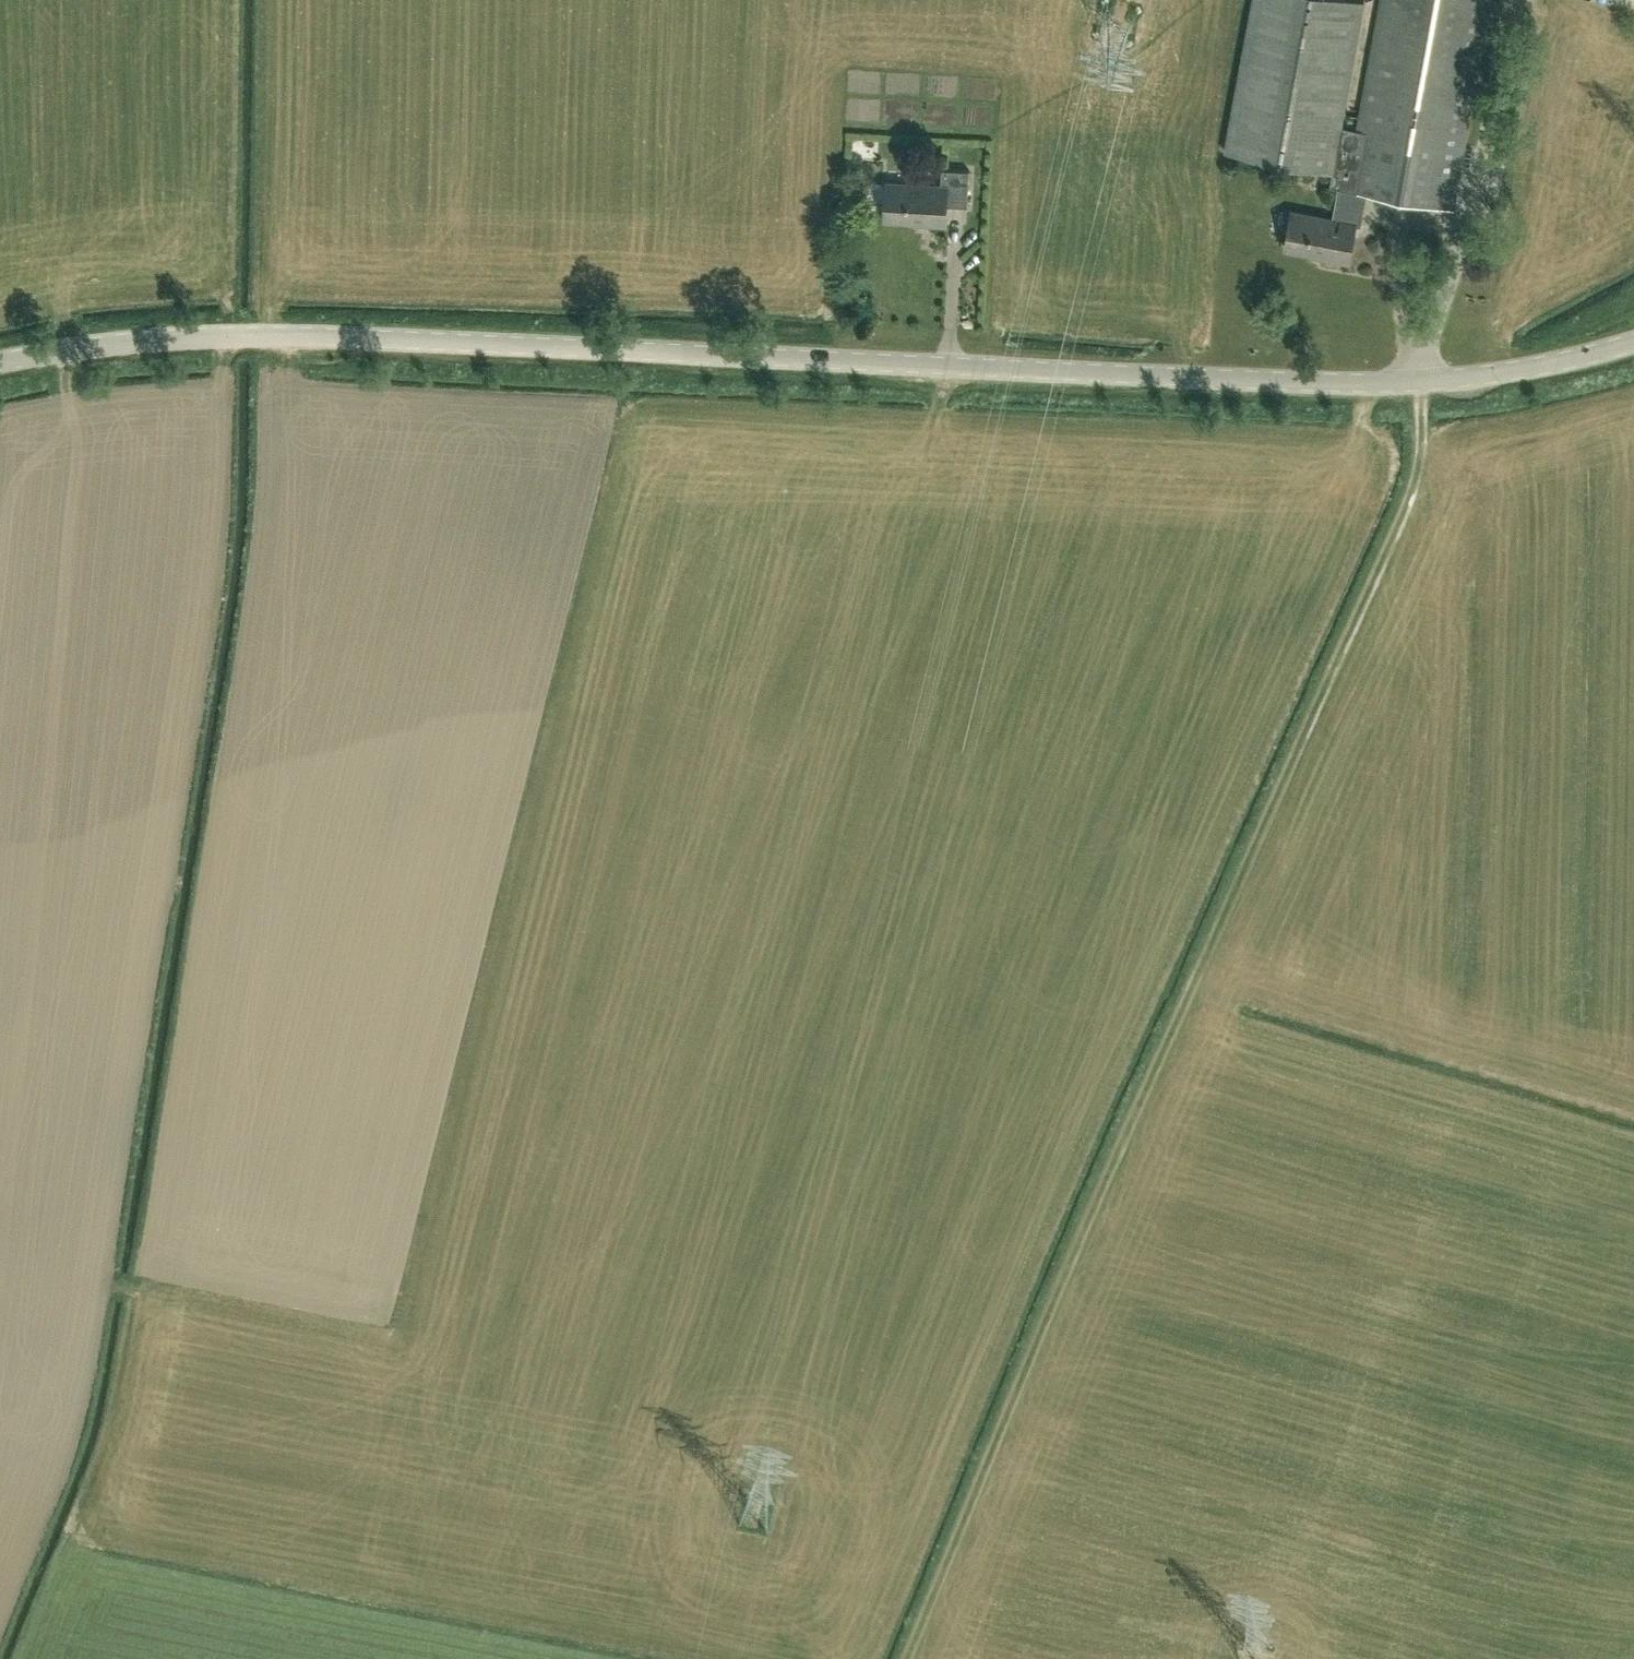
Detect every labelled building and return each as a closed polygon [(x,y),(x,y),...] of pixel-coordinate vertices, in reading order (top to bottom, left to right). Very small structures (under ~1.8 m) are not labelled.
[(1337,189),(1331,220),(1293,213),(1286,250),(1324,257),(1324,260),(1349,265),(1357,224),(1360,225),(1366,195),(1454,212),(1494,0),(1381,0),(1356,131),(1342,128),(1366,3),(1350,0),(1253,0),(1224,154),(1333,175),(1331,188),(1337,189)] [(947,227),(948,207),(967,208),(969,173),(944,171),(943,187),(888,184),(887,204),(889,204),(888,221),(925,223),(925,225),(947,227)] [(1494,217),(1500,219),(1503,211),(1496,209),(1494,217)]
